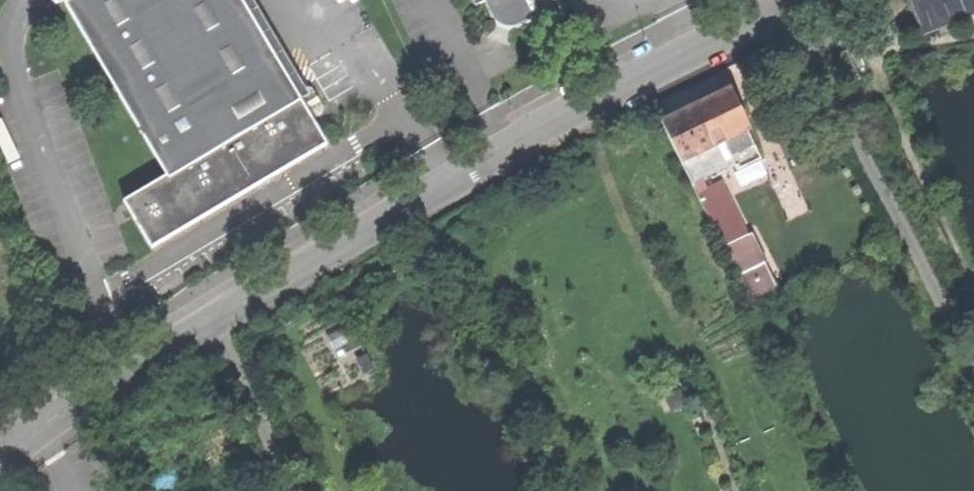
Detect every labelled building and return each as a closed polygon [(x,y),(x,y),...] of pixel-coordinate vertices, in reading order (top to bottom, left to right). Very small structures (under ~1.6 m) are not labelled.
[(149,245),(325,143),(311,118),(295,90),(242,0),(65,0),(64,0),(165,174),(122,198),(149,245)] [(475,6),(485,1),(492,17),(500,13),(517,20),(519,25),(534,18),(538,28),(565,15),(558,0),(472,0),(475,6)] [(920,27),(973,5),(973,0),(909,0),(920,27)] [(304,84),(295,90),(311,118),(321,112),(321,105),(310,87),(304,84)] [(762,159),(729,90),(699,105),(708,124),(715,120),(725,143),(681,163),(689,181),(732,161),(737,171),(762,159)] [(708,124),(699,105),(661,123),(681,163),(725,143),(715,120),(708,124)] [(694,192),(750,306),(781,291),(752,232),(745,235),(719,180),(694,192)]
